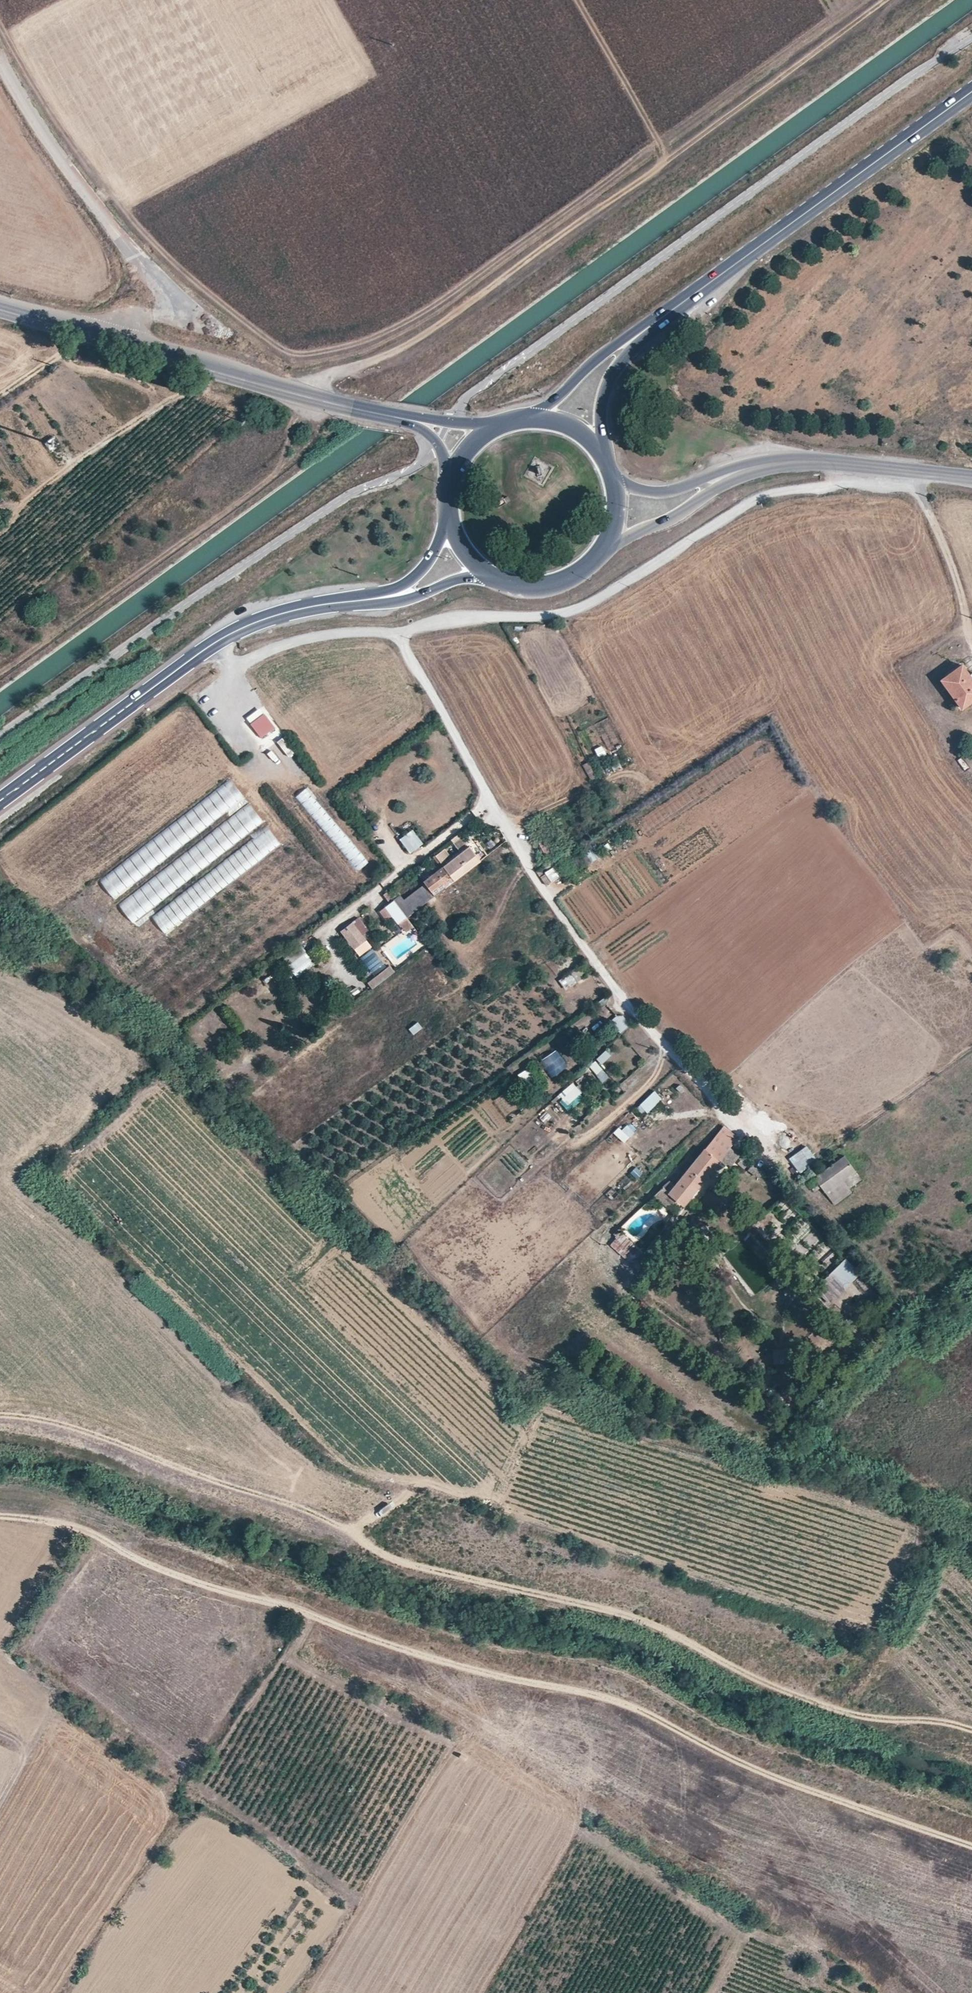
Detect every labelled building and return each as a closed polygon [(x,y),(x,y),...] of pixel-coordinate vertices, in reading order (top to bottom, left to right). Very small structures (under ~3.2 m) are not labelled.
[(51,452),(61,445),(54,436),(45,442),(51,452)] [(540,483),(552,467),(536,456),(530,465),(532,466),(527,473),(540,483)] [(503,497),(494,501),(497,508),(506,503),(503,497)] [(962,709),(971,702),(971,678),(961,663),(939,679),(962,709)] [(275,727),(264,713),(258,718),(251,724),(261,738),(275,727)] [(283,737),(278,741),(290,757),(295,753),(283,737)] [(278,744),(272,749),(282,762),(288,757),(278,744)] [(599,758),(607,755),(603,745),(595,749),(599,758)] [(588,761),(583,764),(591,780),(597,776),(588,761)] [(233,781),(99,877),(112,896),(247,800),(233,781)] [(307,787),(296,797),(358,871),(370,862),(307,787)] [(191,882),(268,828),(252,805),(117,900),(132,922),(190,881),(191,882)] [(271,829),(150,913),(163,931),(283,847),(271,829)] [(413,829),(401,839),(412,854),(425,844),(413,829)] [(460,834),(452,840),(462,852),(470,846),(460,834)] [(544,840),(539,843),(545,855),(551,852),(544,840)] [(442,867),(454,883),(482,861),(470,846),(462,852),(456,856),(442,867)] [(436,854),(441,862),(450,857),(446,849),(436,854)] [(557,880),(566,874),(556,860),(547,866),(550,871),(545,874),(542,869),(539,872),(548,885),(557,880)] [(426,885),(435,896),(454,883),(442,867),(423,881),(426,885)] [(394,900),(408,918),(435,896),(426,885),(405,901),(401,896),(394,900)] [(359,919),(354,923),(363,935),(368,931),(359,919)] [(347,928),(341,933),(361,957),(373,948),(363,935),(354,923),(347,928)] [(301,946),(284,961),(298,978),(315,964),(301,946)] [(388,967),(373,948),(361,957),(376,977),(388,967)] [(580,965),(571,970),(576,981),(586,976),(580,965)] [(386,998),(395,991),(390,985),(381,992),(386,998)] [(622,1014),(611,1022),(619,1034),(631,1025),(622,1014)] [(413,1036),(424,1028),(419,1021),(408,1029),(413,1036)] [(541,1062),(553,1078),(569,1066),(557,1050),(541,1062)] [(603,1065),(613,1056),(608,1050),(597,1059),(603,1065)] [(591,1065),(603,1083),(610,1078),(598,1061),(591,1065)] [(534,1063),(528,1067),(535,1077),(525,1083),(527,1086),(543,1076),(534,1063)] [(530,1068),(519,1073),(523,1084),(534,1079),(530,1068)] [(621,1084),(625,1091),(633,1086),(628,1079),(621,1084)] [(574,1082),(558,1095),(567,1106),(583,1093),(574,1082)] [(654,1117),(668,1104),(655,1091),(636,1108),(643,1115),(648,1110),(654,1117)] [(723,1125),(667,1192),(683,1204),(738,1137),(730,1131),(723,1125)] [(619,1127),(614,1134),(625,1143),(631,1136),(619,1127)] [(790,1159),(801,1174),(819,1161),(808,1146),(790,1159)] [(845,1157),(815,1178),(821,1186),(826,1193),(844,1181),(856,1172),(845,1157)] [(844,1181),(826,1193),(834,1205),(852,1192),(844,1181)] [(610,1244),(633,1265),(644,1253),(617,1229),(613,1234),(617,1237),(610,1244)] [(816,1290),(830,1304),(861,1273),(846,1259),(816,1290)] [(294,1611),(301,1617),(308,1607),(301,1602),(294,1611)]
